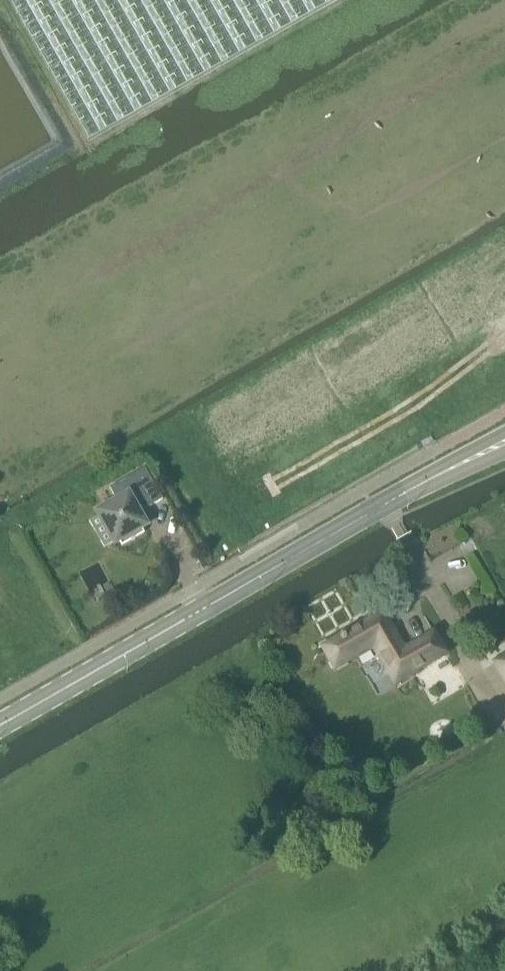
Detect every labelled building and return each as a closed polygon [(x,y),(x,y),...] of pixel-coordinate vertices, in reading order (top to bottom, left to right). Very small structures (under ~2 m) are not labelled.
[(89,141),(337,0),(8,0),(89,141)] [(99,515),(96,517),(111,542),(114,540),(115,543),(119,541),(122,546),(145,533),(142,528),(145,526),(138,513),(162,499),(144,468),(132,475),(110,488),(118,502),(98,513),(99,515)] [(395,683),(446,653),(434,633),(404,650),(383,612),(323,647),(335,668),(374,646),(395,683)] [(496,661),(504,676),(504,656),(496,661)] [(371,770),(369,766),(361,763),(357,765),(355,770),(357,774),(365,777),(369,775),(371,770)]
